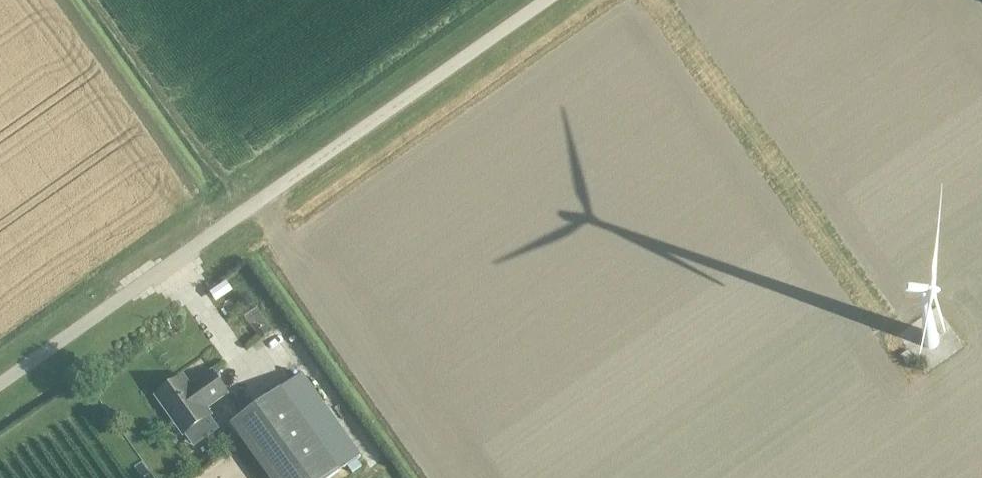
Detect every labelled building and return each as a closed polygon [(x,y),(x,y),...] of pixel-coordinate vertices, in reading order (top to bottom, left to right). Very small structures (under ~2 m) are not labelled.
[(930,316),(920,319),(927,337),(911,343),(918,363),(944,353),(930,316)] [(157,396),(184,434),(210,416),(206,409),(227,393),(212,372),(197,382),(199,385),(192,389),(183,377),(157,396)] [(339,471),(281,389),(232,425),(270,477),(330,477),(339,471)]
